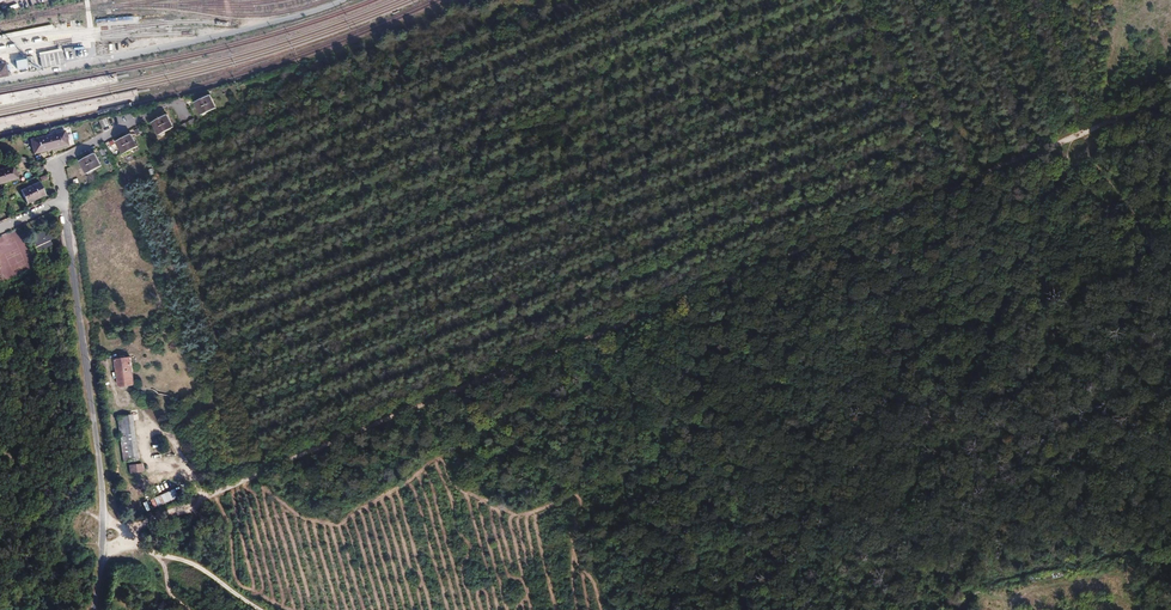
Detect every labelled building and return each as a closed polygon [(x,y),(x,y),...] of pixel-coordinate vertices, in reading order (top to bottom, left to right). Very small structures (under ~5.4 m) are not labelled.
[(38,53),(41,67),(64,63),(61,48),(38,53)] [(9,76),(6,62),(0,64),(0,78),(9,76)] [(210,96),(197,103),(202,114),(215,107),(210,96)] [(170,116),(154,125),(161,135),(175,127),(170,116)] [(100,121),(103,128),(110,125),(106,118),(100,121)] [(192,119),(184,124),(187,128),(195,123),(192,119)] [(60,133),(47,136),(53,153),(65,150),(60,133)] [(47,136),(33,140),(39,157),(53,153),(47,136)] [(131,137),(117,144),(122,155),(136,148),(131,137)] [(94,155),(80,163),(86,174),(100,166),(94,155)] [(0,170),(0,187),(16,181),(12,166),(0,170)] [(46,193),(41,184),(26,196),(31,203),(46,193)] [(58,225),(41,232),(45,242),(62,234),(58,225)] [(128,359),(117,360),(120,385),(131,384),(128,359)] [(163,410),(154,412),(156,429),(165,428),(163,410)] [(133,418),(120,420),(125,461),(138,459),(133,418)] [(144,472),(144,464),(129,464),(129,473),(144,472)] [(154,497),(157,506),(178,498),(175,489),(154,497)]
